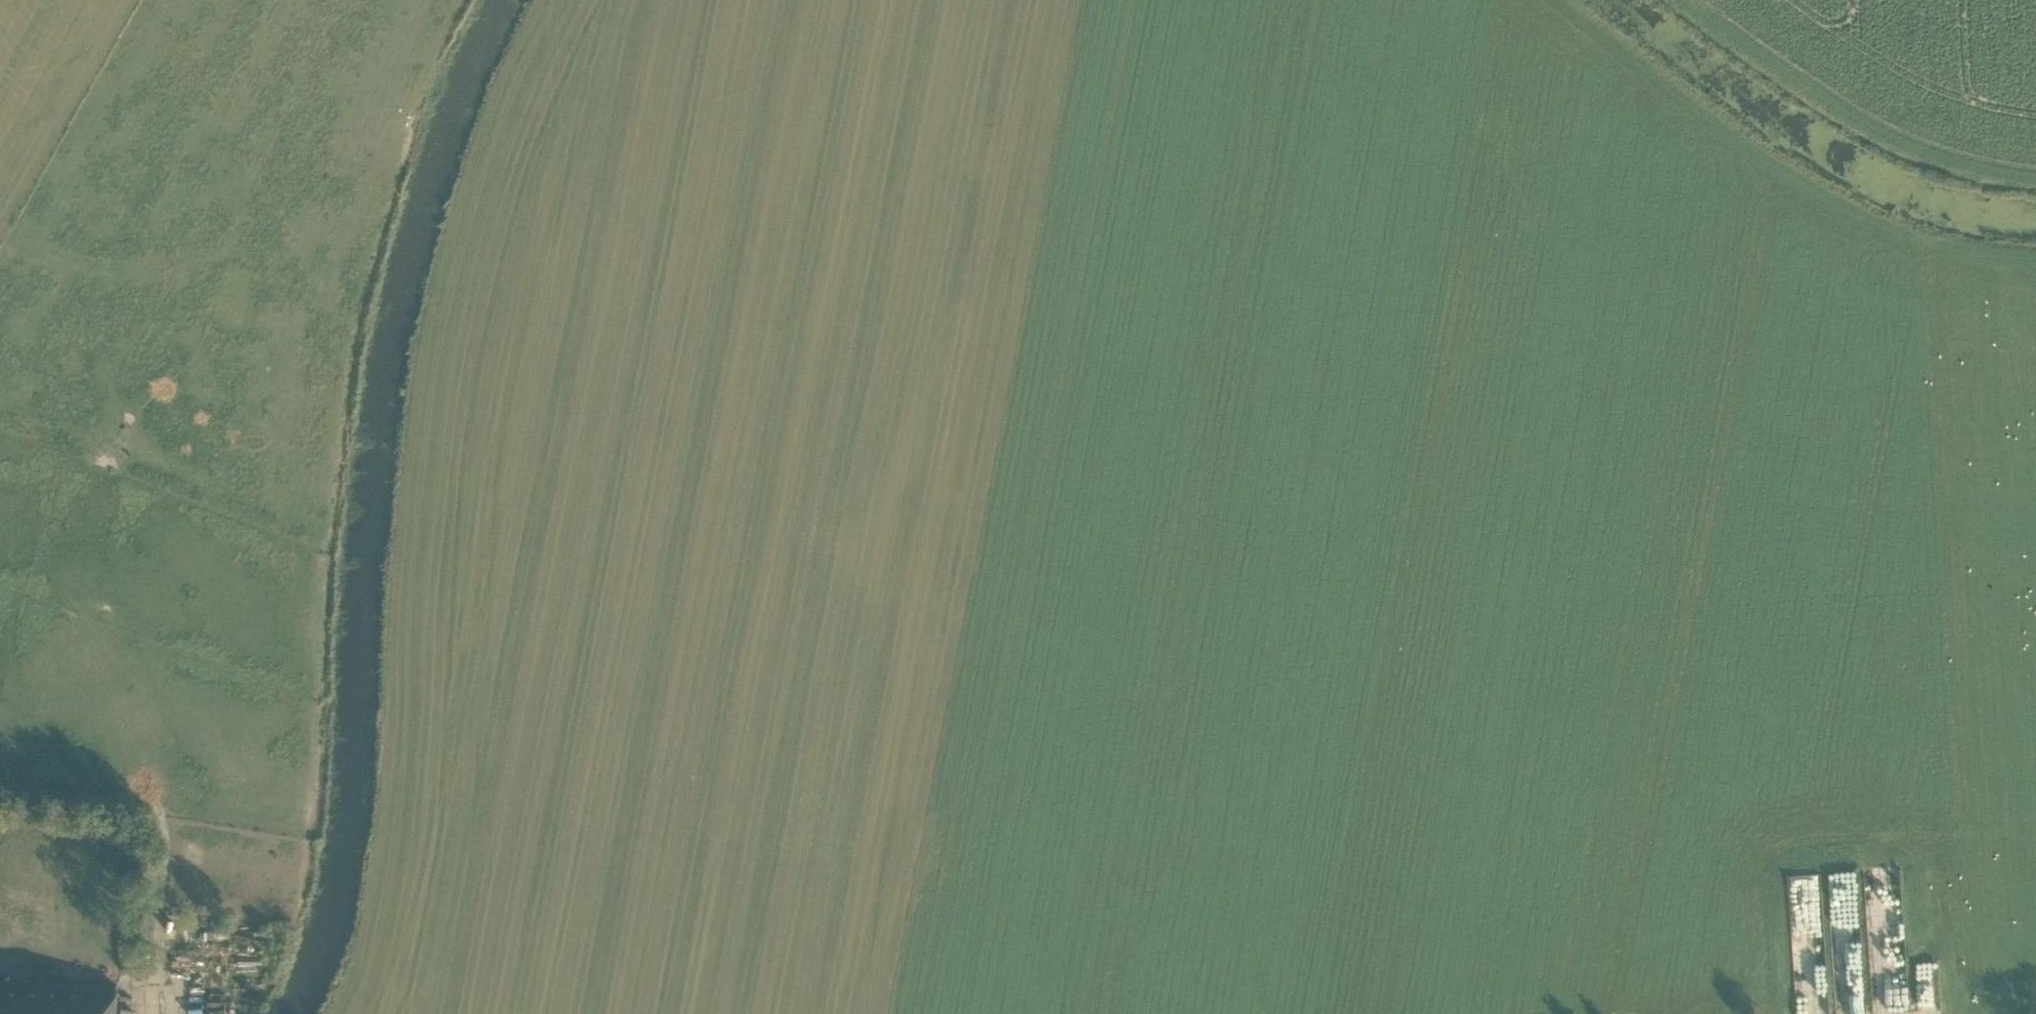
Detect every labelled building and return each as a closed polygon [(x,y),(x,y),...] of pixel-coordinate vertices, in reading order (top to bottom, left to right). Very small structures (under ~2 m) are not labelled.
[(117,982),(0,978),(0,1013),(116,1013),(117,982)]
